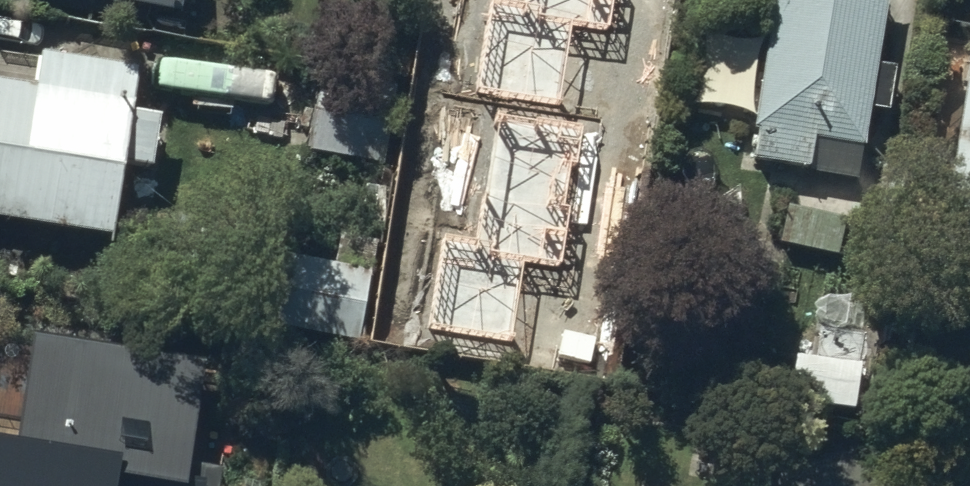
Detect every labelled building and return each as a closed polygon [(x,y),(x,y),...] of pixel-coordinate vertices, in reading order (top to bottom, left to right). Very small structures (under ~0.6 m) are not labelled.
[(178,10),(180,0),(126,0),(178,10)] [(499,138),(647,159),(669,0),(518,0),(499,138)] [(882,0),(768,0),(745,156),(806,165),(811,135),(861,142),(882,0)] [(969,12),(938,228),(969,232),(969,12)] [(0,76),(0,217),(104,232),(115,161),(148,166),(155,112),(125,108),(132,64),(35,50),(30,80),(0,76)] [(398,106),(326,93),(316,149),(388,162),(398,106)] [(844,215),(786,204),(779,240),(837,252),(844,215)] [(442,303),(436,341),(600,369),(606,330),(442,303)] [(35,337),(18,442),(0,439),(0,485),(217,485),(219,472),(180,465),(196,364),(35,337)] [(858,367),(792,358),(787,399),(852,408),(858,367)]
